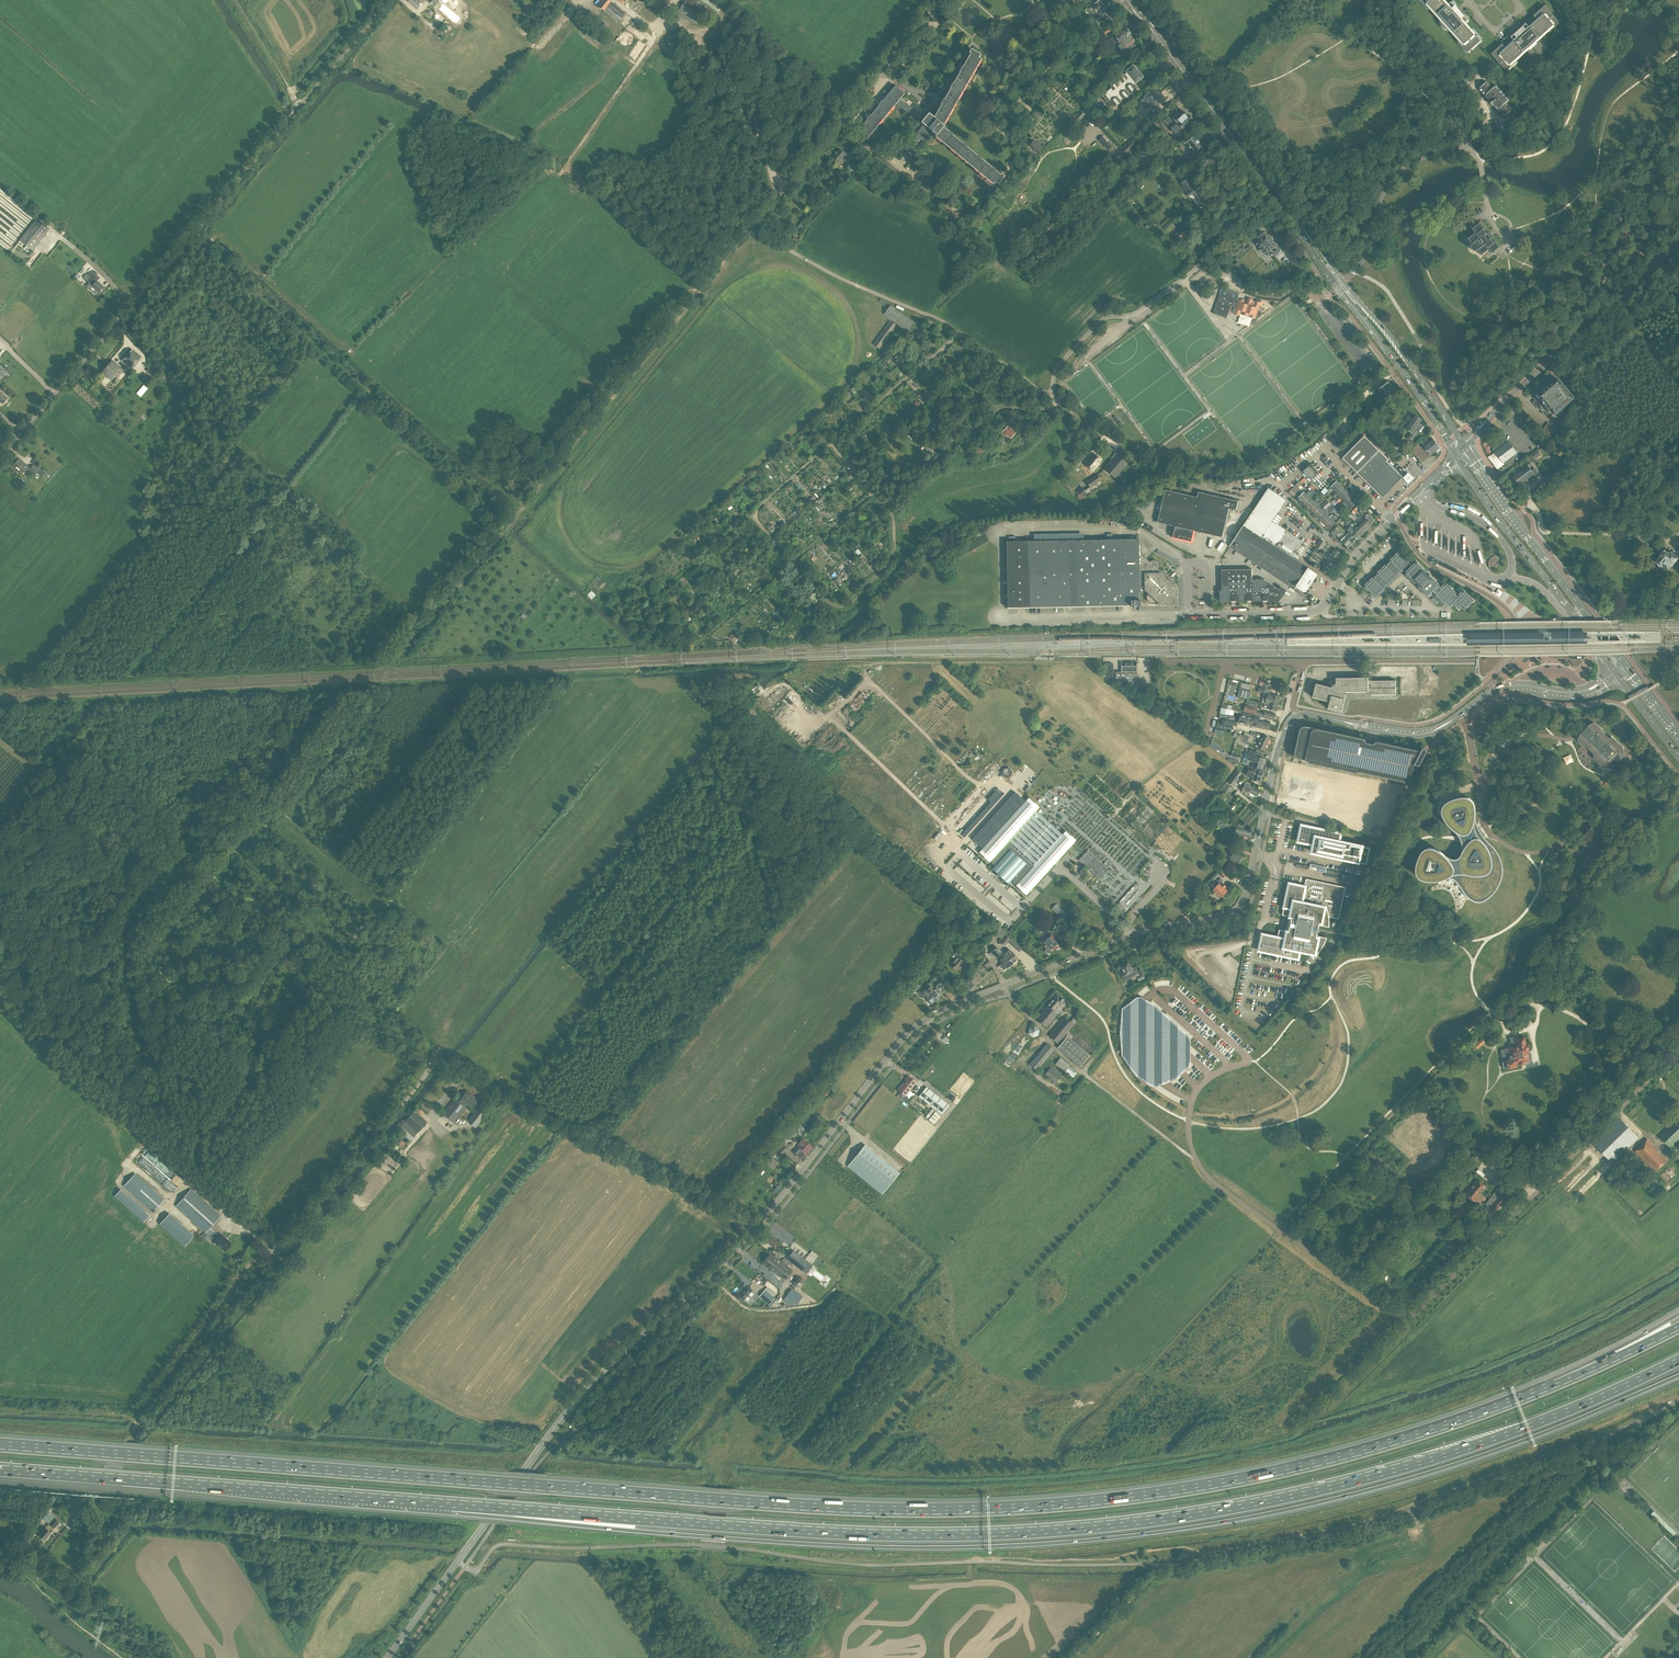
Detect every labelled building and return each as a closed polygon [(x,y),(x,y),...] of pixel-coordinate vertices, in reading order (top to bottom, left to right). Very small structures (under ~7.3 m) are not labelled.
[(426,2),(425,1),(424,0),(410,0),(409,2),(418,10),(424,3),(425,3),(426,2)] [(595,3),(604,11),(604,10),(618,22),(624,14),(611,2),(608,0),(598,0),(595,3)] [(718,14),(725,5),(718,0),(700,0),(718,14)] [(1101,10),(1100,9),(1104,6),(1099,0),(1088,8),(1096,19),(1100,16),(1104,13),(1102,10),(1101,10)] [(1452,30),(1452,31),(1452,32),(1459,40),(1458,41),(1468,53),(1482,40),(1472,29),(1470,30),(1465,24),(1469,20),(1468,19),(1467,17),(1465,16),(1464,16),(1462,15),(1461,15),(1460,15),(1456,10),(1456,8),(1456,7),(1456,6),(1455,5),(1454,4),(1454,3),(1453,2),(1452,1),(1448,5),(1443,0),(1420,0),(1429,10),(1431,9),(1439,17),(1440,17),(1440,18),(1440,19),(1440,20),(1440,21),(1440,22),(1440,23),(1441,24),(1441,25),(1442,26),(1443,27),(1444,28),(1445,29),(1446,29),(1447,30),(1448,30),(1449,30),(1450,30),(1451,30),(1452,30)] [(450,18),(456,23),(461,18),(444,4),(440,9),(448,16),(448,15),(451,17),(450,18)] [(1511,36),(1510,37),(1514,41),(1506,49),(1502,44),(1498,48),(1492,54),(1491,54),(1506,71),(1518,61),(1516,60),(1526,51),(1525,51),(1525,49),(1528,49),(1528,50),(1528,51),(1528,53),(1528,54),(1529,55),(1530,56),(1531,57),(1532,58),(1533,58),(1534,58),(1536,59),(1537,59),(1538,58),(1539,58),(1540,58),(1541,57),(1542,56),(1543,55),(1544,54),(1544,53),(1544,52),(1544,51),(1545,50),(1544,48),(1544,47),(1544,46),(1543,46),(1543,45),(1542,44),(1541,43),(1539,42),(1538,42),(1537,42),(1536,42),(1536,39),(1538,39),(1538,40),(1548,31),(1549,33),(1560,23),(1545,6),(1544,6),(1533,16),(1537,20),(1530,27),(1526,23),(1525,24),(1524,25),(1523,26),(1522,27),(1522,28),(1521,29),(1523,31),(1518,35),(1516,33),(1515,34),(1514,34),(1513,35),(1512,35),(1511,36)] [(600,24),(600,29),(603,31),(607,30),(608,25),(605,23),(600,24)] [(1102,36),(1104,35),(1110,31),(1107,27),(1101,32),(1102,32),(1100,33),(1102,36)] [(1132,48),(1136,44),(1134,42),(1135,42),(1129,35),(1130,34),(1127,29),(1122,33),(1114,39),(1115,39),(1113,41),(1118,47),(1122,51),(1124,50),(1130,46),(1132,48)] [(665,41),(673,48),(679,39),(672,33),(665,41)] [(943,126),(962,93),(981,59),(978,58),(980,55),(971,49),(969,53),(970,54),(934,118),(929,113),(926,117),(899,100),(905,94),(895,86),(857,132),(866,140),(896,104),(922,121),(921,122),(924,125),(905,148),(912,154),(931,131),(936,135),(935,136),(993,184),(995,182),(998,184),(1005,176),(1002,173),(1001,174),(943,128),(944,126),(943,126)] [(1143,77),(1134,65),(1126,71),(1127,72),(1125,74),(1124,73),(1115,81),(1116,82),(1110,87),(1109,86),(1105,89),(1107,92),(1102,96),(1111,107),(1113,105),(1114,107),(1117,104),(1118,105),(1122,102),(1121,101),(1126,97),(1127,98),(1131,95),(1130,94),(1133,91),(1132,90),(1136,87),(1133,85),(1143,77)] [(1493,88),(1487,82),(1479,89),(1485,96),(1489,101),(1493,106),(1494,106),(1498,110),(1504,117),(1512,109),(1506,103),(1509,100),(1503,93),(1500,90),(1496,86),(1494,88),(1493,88)] [(1153,110),(1160,104),(1151,92),(1144,98),(1146,101),(1146,102),(1147,103),(1146,103),(1148,106),(1149,105),(1150,106),(1153,110)] [(1144,117),(1149,122),(1156,114),(1152,110),(1144,117)] [(1187,115),(1183,110),(1178,115),(1177,114),(1173,117),(1171,115),(1163,122),(1170,129),(1171,130),(1170,130),(1175,135),(1180,130),(1181,129),(1182,129),(1192,120),(1191,118),(1192,118),(1189,115),(1189,116),(1188,114),(1187,115)] [(1073,120),(1077,123),(1085,115),(1081,112),(1073,120)] [(1108,150),(1112,146),(1102,136),(1098,140),(1108,150)] [(1194,153),(1202,146),(1194,136),(1184,144),(1192,154),(1194,152),(1194,153)] [(1037,153),(1042,148),(1034,140),(1029,145),(1037,153)] [(1109,160),(1114,166),(1127,153),(1129,156),(1133,152),(1131,150),(1136,145),(1130,140),(1109,160)] [(845,166),(849,169),(852,165),(855,168),(857,165),(850,160),(849,159),(847,158),(848,156),(839,149),(832,157),(835,160),(839,163),(842,159),(845,161),(845,160),(848,163),(845,166)] [(1186,157),(1179,162),(1184,169),(1191,163),(1186,157)] [(915,172),(921,165),(913,158),(907,166),(915,172)] [(1151,179),(1166,165),(1164,162),(1149,176),(1151,179)] [(853,174),(847,170),(845,173),(847,174),(844,177),(848,180),(853,174)] [(932,183),(927,179),(932,174),(928,170),(919,180),(923,184),(924,183),(929,186),(932,183)] [(1190,188),(1193,185),(1188,178),(1181,184),(1186,191),(1185,192),(1191,199),(1192,198),(1196,195),(1190,188)] [(1196,195),(1192,198),(1197,204),(1195,205),(1200,211),(1207,204),(1207,201),(1199,192),(1200,191),(1194,184),(1193,185),(1190,188),(1196,195)] [(0,189),(0,195),(31,220),(34,216),(0,189)] [(0,196),(0,202),(28,224),(31,220),(0,196)] [(1058,205),(1053,200),(1047,206),(1051,211),(1058,205)] [(0,203),(0,209),(24,228),(27,225),(0,203)] [(0,210),(0,216),(21,233),(24,229),(0,210)] [(0,217),(0,223),(17,237),(20,233),(0,217)] [(33,251),(50,229),(37,218),(19,240),(33,251)] [(796,228),(799,230),(806,223),(803,220),(796,228)] [(1165,227),(1170,232),(1175,226),(1171,222),(1165,227)] [(1485,228),(1481,222),(1476,226),(1475,225),(1472,227),(1473,229),(1476,233),(1469,239),(1473,244),(1472,245),(1471,247),(1472,249),(1473,250),(1475,251),(1476,251),(1478,250),(1483,257),(1491,251),(1492,253),(1494,254),(1496,252),(1496,250),(1500,247),(1496,241),(1494,242),(1491,239),(1492,236),(1490,233),(1486,233),(1484,230),(1485,228)] [(0,224),(0,230),(14,241),(17,238),(0,224)] [(1188,232),(1184,228),(1176,236),(1173,233),(1170,236),(1177,243),(1179,241),(1181,239),(1183,241),(1186,238),(1184,236),(1188,232)] [(0,231),(0,237),(11,246),(13,242),(0,231)] [(1264,233),(1258,237),(1261,240),(1257,244),(1261,249),(1260,250),(1263,254),(1264,252),(1269,257),(1273,253),(1275,256),(1281,251),(1278,248),(1274,243),(1271,240),(1267,235),(1266,235),(1264,233)] [(801,240),(794,236),(792,240),(796,242),(795,243),(798,245),(801,240)] [(0,238),(0,244),(7,250),(10,246),(0,238)] [(1234,266),(1240,273),(1243,276),(1243,275),(1248,271),(1239,261),(1234,266)] [(97,276),(93,273),(92,271),(88,275),(86,274),(83,278),(86,280),(89,283),(86,286),(96,295),(98,292),(99,292),(104,287),(97,280),(94,284),(91,282),(97,276)] [(1195,286),(1195,287),(1197,289),(1203,296),(1207,293),(1199,282),(1195,286)] [(1213,296),(1212,300),(1214,301),(1215,300),(1217,301),(1216,304),(1213,313),(1216,314),(1227,318),(1229,314),(1231,306),(1235,307),(1233,312),(1235,313),(1236,314),(1238,315),(1240,314),(1241,311),(1244,312),(1243,313),(1244,315),(1247,315),(1249,314),(1249,313),(1251,314),(1251,315),(1252,317),(1254,318),(1256,317),(1256,316),(1259,317),(1261,316),(1261,313),(1261,311),(1258,311),(1260,303),(1261,302),(1256,300),(1255,301),(1253,301),(1253,300),(1251,299),(1248,298),(1246,304),(1244,303),(1244,302),(1244,301),(1243,300),(1241,299),(1240,299),(1239,300),(1238,300),(1222,294),(1224,288),(1217,293),(1216,297),(1213,296)] [(907,331),(914,322),(890,305),(884,314),(907,331)] [(879,349),(896,325),(890,321),(873,345),(879,349)] [(131,368),(141,357),(132,350),(123,361),(131,368)] [(120,374),(123,370),(112,361),(102,373),(110,380),(117,372),(120,374)] [(161,374),(164,371),(156,364),(152,369),(158,374),(160,372),(161,374)] [(971,375),(967,370),(961,376),(965,380),(971,375)] [(1386,380),(1384,378),(1377,384),(1378,386),(1377,386),(1380,390),(1379,391),(1381,394),(1384,392),(1387,395),(1393,391),(1388,385),(1389,384),(1386,380)] [(1574,398),(1558,379),(1539,395),(1539,394),(1534,398),(1536,400),(1533,403),(1539,409),(1542,407),(1545,411),(1549,408),(1554,415),(1558,411),(1560,413),(1563,410),(1562,410),(1570,404),(1569,402),(1574,398)] [(964,401),(970,393),(965,389),(959,397),(964,401)] [(970,409),(978,400),(974,397),(966,406),(970,409)] [(966,422),(973,414),(969,411),(962,418),(966,422)] [(1408,425),(1407,427),(1407,428),(1408,428),(1408,429),(1410,431),(1412,432),(1413,432),(1412,434),(1411,436),(1410,435),(1407,438),(1411,441),(1416,434),(1416,435),(1417,434),(1419,431),(1423,426),(1422,426),(1419,423),(1420,421),(1421,420),(1420,420),(1420,418),(1419,417),(1417,417),(1416,417),(1415,418),(1412,422),(1410,425),(1409,425),(1408,425)] [(1550,437),(1556,429),(1549,423),(1542,431),(1550,437)] [(1008,425),(1003,431),(1006,434),(1006,435),(1008,437),(1009,437),(1011,438),(1016,432),(1008,425)] [(960,432),(953,426),(949,430),(949,429),(947,431),(948,432),(943,437),(950,444),(960,432)] [(1341,444),(1346,439),(1336,427),(1331,431),(1341,444)] [(1071,450),(1074,447),(1073,446),(1078,440),(1077,438),(1080,434),(1075,430),(1063,444),(1071,450)] [(936,447),(941,441),(931,431),(925,438),(936,447)] [(996,443),(1003,436),(999,433),(993,440),(996,443)] [(1433,439),(1430,435),(1426,439),(1422,442),(1424,445),(1427,448),(1425,449),(1427,451),(1428,451),(1431,455),(1440,448),(1437,444),(1436,442),(1433,439),(1433,438),(1433,439)] [(1402,477),(1387,461),(1388,459),(1365,436),(1343,458),(1358,472),(1359,473),(1359,474),(1361,476),(1362,476),(1363,477),(1362,477),(1383,497),(1402,477)] [(1503,444),(1502,443),(1497,447),(1495,449),(1493,450),(1493,451),(1493,452),(1494,452),(1494,453),(1495,453),(1496,452),(1504,463),(1514,455),(1515,457),(1518,454),(1508,442),(1508,443),(1506,441),(1503,444)] [(942,452),(946,448),(941,443),(937,448),(942,452)] [(934,458),(940,452),(930,444),(925,450),(934,458)] [(975,454),(986,451),(984,445),(979,446),(980,447),(973,449),(975,454)] [(1532,462),(1536,459),(1541,455),(1537,449),(1532,454),(1534,457),(1530,459),(1530,460),(1532,462)] [(1392,454),(1397,459),(1402,455),(1398,450),(1392,454)] [(1104,469),(1102,471),(1106,474),(1107,474),(1108,472),(1111,474),(1115,478),(1117,475),(1118,476),(1119,475),(1120,475),(1122,477),(1122,476),(1124,474),(1121,471),(1122,470),(1127,463),(1123,460),(1118,455),(1119,454),(1118,453),(1116,452),(1115,452),(1114,454),(1110,459),(1111,459),(1111,460),(1104,468),(1104,469)] [(1090,457),(1085,464),(1092,471),(1098,464),(1097,464),(1101,460),(1094,454),(1091,458),(1090,457)] [(1505,462),(1504,463),(1505,464),(1515,457),(1514,455),(1505,462)] [(28,468),(18,459),(12,466),(22,474),(26,470),(29,473),(31,470),(36,475),(36,474),(36,475),(36,476),(36,478),(38,478),(39,477),(38,477),(39,476),(39,475),(40,474),(45,480),(47,478),(41,472),(42,472),(40,470),(39,470),(33,465),(30,469),(28,467),(28,468)] [(1532,471),(1528,465),(1531,463),(1529,461),(1524,464),(1525,465),(1523,466),(1524,468),(1523,469),(1521,471),(1524,475),(1525,474),(1526,475),(1528,474),(1530,477),(1534,474),(1535,476),(1538,473),(1537,471),(1535,468),(1532,471)] [(1311,479),(1319,472),(1312,464),(1303,471),(1311,479)] [(1409,471),(1403,477),(1408,482),(1415,476),(1409,471)] [(1524,475),(1521,471),(1514,476),(1520,484),(1530,477),(1528,474),(1526,475),(1525,474),(1524,475)] [(1090,487),(1083,492),(1086,497),(1104,484),(1101,481),(1097,474),(1092,478),(1086,482),(1090,487)] [(1299,482),(1289,492),(1292,496),(1295,496),(1298,493),(1300,491),(1298,488),(1304,482),(1307,485),(1309,483),(1308,481),(1305,478),(1301,481),(1299,483),(1299,482)] [(1331,487),(1328,490),(1330,492),(1331,491),(1331,492),(1333,490),(1336,492),(1342,486),(1337,481),(1332,486),(1331,487)] [(1336,498),(1332,502),(1333,503),(1340,496),(1346,490),(1342,486),(1336,492),(1337,493),(1334,495),(1335,496),(1334,497),(1336,498)] [(1304,542),(1272,521),(1286,500),(1269,489),(1245,525),(1230,546),(1295,589),(1296,586),(1305,592),(1318,574),(1293,557),(1304,542)] [(1197,497),(1184,494),(1165,490),(1158,522),(1176,526),(1174,533),(1178,534),(1177,538),(1188,540),(1192,541),(1194,530),(1223,537),(1229,508),(1236,510),(1238,501),(1199,492),(1197,497)] [(1305,492),(1299,498),(1303,502),(1311,493),(1311,492),(1312,491),(1310,490),(1307,494),(1305,492)] [(1340,496),(1333,503),(1335,505),(1338,503),(1337,502),(1341,498),(1344,500),(1350,494),(1346,490),(1340,496)] [(1311,493),(1303,502),(1305,504),(1307,506),(1313,500),(1311,498),(1314,494),(1312,493),(1312,492),(1311,493)] [(1345,501),(1338,508),(1340,511),(1342,509),(1344,507),(1348,504),(1354,498),(1350,494),(1344,500),(1344,501),(1345,501)] [(1313,500),(1307,506),(1310,509),(1311,510),(1320,500),(1318,498),(1314,501),(1313,500)] [(1348,504),(1344,507),(1346,508),(1347,507),(1347,508),(1350,506),(1352,508),(1358,501),(1354,498),(1348,504)] [(1320,500),(1311,510),(1315,514),(1321,507),(1319,506),(1322,502),(1320,500)] [(1321,507),(1315,514),(1318,517),(1324,511),(1329,507),(1332,504),(1329,502),(1327,505),(1327,504),(1322,509),(1321,508),(1321,507)] [(1324,511),(1318,517),(1322,521),(1328,515),(1333,510),(1334,510),(1335,508),(1332,504),(1329,507),(1324,511)] [(1356,508),(1358,510),(1360,512),(1366,518),(1372,524),(1375,521),(1375,519),(1371,515),(1366,510),(1367,509),(1365,507),(1364,508),(1360,504),(1356,508)] [(1328,515),(1322,521),(1326,525),(1332,519),(1335,516),(1333,514),(1330,517),(1328,515)] [(1332,519),(1326,525),(1330,529),(1336,523),(1334,521),(1337,518),(1339,516),(1337,514),(1335,516),(1332,519)] [(1360,515),(1358,517),(1360,520),(1362,522),(1368,528),(1371,525),(1372,524),(1366,518),(1364,520),(1360,515)] [(1349,520),(1347,522),(1354,530),(1360,536),(1364,532),(1358,526),(1356,527),(1349,520)] [(1360,520),(1358,521),(1360,524),(1358,526),(1364,532),(1368,528),(1362,522),(1360,520)] [(1347,522),(1345,524),(1349,528),(1347,530),(1349,532),(1357,540),(1360,536),(1354,530),(1347,522)] [(1339,526),(1337,528),(1340,531),(1353,544),(1357,540),(1349,532),(1347,534),(1339,526)] [(1353,544),(1340,531),(1337,528),(1331,533),(1333,535),(1335,534),(1349,548),(1353,544)] [(1139,552),(1138,539),(1006,542),(1008,608),(1129,606),(1129,600),(1130,600),(1130,606),(1140,605),(1139,590),(1144,590),(1148,593),(1147,595),(1146,596),(1146,597),(1146,599),(1147,600),(1148,602),(1149,602),(1151,603),(1152,603),(1154,603),(1155,602),(1156,601),(1160,605),(1177,605),(1177,588),(1158,570),(1159,568),(1159,567),(1159,566),(1159,564),(1159,563),(1158,561),(1156,561),(1155,560),(1153,560),(1152,560),(1151,561),(1149,562),(1143,555),(1142,555),(1142,552),(1139,552)] [(1321,540),(1318,545),(1323,548),(1326,543),(1321,540)] [(1669,554),(1656,543),(1653,547),(1661,554),(1660,555),(1661,556),(1659,558),(1657,559),(1658,559),(1656,561),(1655,562),(1656,562),(1656,565),(1658,567),(1661,567),(1662,566),(1668,570),(1672,565),(1673,565),(1675,565),(1677,563),(1677,561),(1676,561),(1677,560),(1678,558),(1675,554),(1674,552),(1673,551),(1671,551),(1669,554)] [(1319,554),(1323,548),(1318,545),(1314,550),(1319,554)] [(1332,554),(1339,559),(1343,554),(1335,549),(1332,554)] [(1412,565),(1410,563),(1411,563),(1400,551),(1389,561),(1390,562),(1388,564),(1387,563),(1376,574),(1378,575),(1375,577),(1374,576),(1364,586),(1376,598),(1386,588),(1385,587),(1387,584),(1388,586),(1399,575),(1398,574),(1400,572),(1401,573),(1404,570),(1406,572),(1405,573),(1415,584),(1417,582),(1419,585),(1418,586),(1428,596),(1433,591),(1435,593),(1434,594),(1445,605),(1446,603),(1450,607),(1454,604),(1460,610),(1462,607),(1465,610),(1475,600),(1464,590),(1458,596),(1456,594),(1457,593),(1446,582),(1441,587),(1439,585),(1440,584),(1430,574),(1428,575),(1426,573),(1427,572),(1417,561),(1412,565)] [(1336,564),(1339,559),(1332,554),(1328,558),(1336,564)] [(1493,556),(1492,557),(1490,558),(1489,561),(1489,563),(1489,565),(1489,566),(1491,568),(1492,568),(1494,568),(1496,567),(1498,565),(1498,562),(1499,560),(1498,558),(1497,556),(1496,555),(1495,555),(1493,556)] [(1329,574),(1336,565),(1328,559),(1321,569),(1329,574)] [(1438,564),(1460,575),(1461,575),(1462,574),(1462,573),(1462,572),(1459,571),(1455,568),(1450,566),(1446,564),(1444,563),(1440,562),(1439,561),(1438,562),(1438,563),(1438,564)] [(1237,601),(1236,569),(1223,569),(1222,569),(1223,590),(1221,590),(1221,601),(1232,601),(1232,600),(1237,600),(1237,601)] [(1253,579),(1252,569),(1236,569),(1237,601),(1248,601),(1248,600),(1252,600),(1252,601),(1253,601),(1252,580),(1253,580),(1253,579)] [(1252,580),(1253,601),(1264,601),(1263,600),(1268,600),(1268,601),(1279,600),(1286,590),(1281,587),(1280,589),(1265,579),(1253,579),(1253,580),(1252,580)] [(1506,624),(1482,624),(1482,646),(1482,647),(1482,652),(1482,657),(1479,657),(1479,674),(1482,677),(1483,677),(1484,677),(1486,677),(1487,676),(1488,674),(1499,662),(1505,656),(1508,651),(1510,646),(1511,642),(1511,637),(1511,633),(1510,629),(1508,627),(1507,625),(1507,624),(1506,624)] [(1586,643),(1586,632),(1526,633),(1466,633),(1466,645),(1526,644),(1586,643)] [(1113,677),(1113,675),(1113,664),(1105,664),(1105,675),(1108,675),(1108,677),(1113,677)] [(1137,671),(1121,671),(1119,671),(1116,671),(1116,677),(1116,679),(1117,679),(1118,679),(1118,680),(1118,681),(1119,682),(1120,683),(1121,683),(1122,683),(1122,684),(1123,684),(1137,683),(1137,676),(1137,671)] [(1378,695),(1396,695),(1396,680),(1372,680),(1372,678),(1369,678),(1369,677),(1365,677),(1354,677),(1336,677),(1336,684),(1334,684),(1333,681),(1330,684),(1333,685),(1332,687),(1317,683),(1316,683),(1313,697),(1317,698),(1329,701),(1330,699),(1331,699),(1329,707),(1329,708),(1343,711),(1347,695),(1345,694),(1346,692),(1368,692),(1368,694),(1372,694),(1372,695),(1378,695)] [(1249,700),(1251,694),(1252,691),(1240,688),(1238,697),(1249,700)] [(1272,695),(1268,694),(1270,689),(1266,688),(1265,693),(1264,697),(1280,701),(1281,697),(1272,694),(1272,695)] [(1278,707),(1280,701),(1264,697),(1263,700),(1265,701),(1270,703),(1270,704),(1278,707)] [(1256,707),(1257,702),(1248,700),(1246,705),(1245,712),(1274,720),(1276,714),(1266,711),(1266,713),(1256,711),(1257,708),(1256,707)] [(1277,711),(1278,707),(1270,704),(1270,703),(1265,701),(1265,703),(1266,704),(1265,706),(1268,707),(1268,708),(1277,711)] [(1248,714),(1247,714),(1243,713),(1242,715),(1241,715),(1240,717),(1240,721),(1239,723),(1251,725),(1253,718),(1254,715),(1248,713),(1248,714)] [(1233,729),(1235,721),(1234,721),(1235,717),(1226,715),(1226,719),(1224,727),(1233,729)] [(1259,727),(1261,719),(1253,718),(1251,725),(1259,727)] [(1261,719),(1259,727),(1269,729),(1271,722),(1261,719)] [(1610,740),(1601,733),(1602,732),(1601,731),(1601,729),(1595,723),(1591,725),(1592,726),(1581,737),(1580,736),(1578,740),(1585,746),(1586,746),(1588,747),(1589,746),(1597,754),(1595,756),(1594,758),(1604,767),(1607,767),(1608,766),(1609,767),(1610,767),(1614,764),(1614,762),(1619,757),(1620,757),(1623,754),(1623,752),(1622,751),(1623,750),(1623,747),(1613,738),(1611,739),(1610,740)] [(1295,753),(1295,754),(1296,755),(1296,756),(1296,757),(1297,757),(1297,758),(1298,758),(1299,759),(1300,759),(1308,761),(1309,761),(1309,762),(1310,763),(1311,763),(1355,773),(1356,773),(1357,773),(1357,772),(1358,772),(1359,772),(1360,772),(1402,781),(1403,781),(1411,781),(1414,770),(1417,770),(1427,752),(1427,751),(1427,750),(1427,749),(1426,749),(1426,748),(1425,748),(1424,748),(1423,748),(1423,749),(1421,750),(1421,751),(1420,751),(1419,751),(1419,750),(1418,750),(1380,742),(1378,741),(1377,741),(1376,741),(1376,742),(1375,743),(1374,743),(1374,744),(1373,744),(1370,743),(1368,743),(1368,742),(1367,742),(1366,741),(1366,740),(1366,739),(1365,739),(1364,738),(1360,737),(1310,727),(1307,726),(1306,726),(1305,726),(1304,726),(1303,726),(1303,727),(1302,727),(1302,728),(1301,728),(1301,729),(1300,729),(1300,730),(1300,731),(1296,752),(1295,752),(1295,753)] [(1225,734),(1219,731),(1216,736),(1222,739),(1225,734)] [(1242,739),(1250,742),(1251,743),(1253,737),(1254,735),(1251,734),(1246,732),(1243,736),(1242,739)] [(1258,741),(1267,745),(1270,738),(1264,735),(1263,737),(1260,736),(1258,741)] [(1265,749),(1267,745),(1258,741),(1258,742),(1260,743),(1258,746),(1265,749)] [(1257,752),(1251,750),(1250,751),(1247,750),(1243,763),(1246,764),(1252,766),(1263,769),(1266,759),(1263,758),(1264,755),(1257,753),(1258,752),(1257,752)] [(1248,772),(1263,777),(1265,771),(1256,769),(1255,771),(1249,769),(1248,772)] [(1228,782),(1234,786),(1243,774),(1237,770),(1228,782)] [(1261,782),(1263,777),(1248,772),(1247,775),(1253,777),(1252,779),(1253,779),(1261,782)] [(1258,796),(1261,791),(1253,787),(1250,785),(1251,783),(1245,780),(1244,783),(1246,784),(1242,791),(1249,795),(1251,792),(1258,796)] [(1217,794),(1223,799),(1232,788),(1226,782),(1217,794)] [(972,838),(972,839),(982,848),(979,852),(990,862),(990,861),(995,866),(992,869),(1008,883),(1011,880),(1016,885),(1015,885),(1026,895),(1037,883),(1052,867),(1076,840),(1065,830),(1062,834),(1037,811),(1040,807),(1029,797),(1025,801),(1015,791),(972,838)] [(1499,855),(1497,852),(1495,849),(1493,847),(1491,844),(1487,841),(1485,838),(1483,835),(1481,832),(1479,828),(1478,826),(1477,823),(1476,820),(1475,815),(1475,810),(1474,805),(1474,802),(1471,799),(1468,798),(1467,797),(1464,797),(1461,797),(1457,798),(1454,799),(1451,800),(1448,801),(1445,804),(1443,805),(1442,807),(1441,809),(1441,812),(1441,814),(1441,816),(1442,819),(1444,821),(1449,826),(1454,830),(1456,832),(1458,834),(1459,836),(1460,838),(1461,841),(1462,845),(1462,847),(1462,849),(1462,851),(1462,853),(1461,855),(1460,856),(1459,857),(1458,858),(1456,859),(1455,859),(1454,859),(1453,859),(1450,858),(1447,856),(1445,855),(1444,853),(1441,851),(1437,849),(1435,848),(1433,847),(1432,847),(1431,847),(1430,847),(1428,847),(1426,848),(1424,849),(1423,850),(1423,851),(1421,852),(1420,854),(1419,857),(1418,860),(1417,862),(1417,865),(1416,868),(1416,870),(1417,872),(1417,874),(1418,876),(1420,877),(1422,879),(1424,880),(1426,880),(1430,881),(1434,881),(1437,880),(1440,880),(1442,879),(1445,879),(1449,878),(1451,879),(1453,879),(1455,881),(1456,882),(1459,885),(1461,888),(1463,891),(1465,894),(1467,896),(1470,899),(1471,900),(1473,901),(1475,901),(1477,902),(1479,902),(1481,902),(1484,901),(1486,900),(1489,898),(1491,897),(1492,895),(1494,894),(1495,892),(1496,890),(1498,887),(1499,884),(1501,882),(1502,879),(1502,876),(1503,872),(1503,868),(1502,864),(1501,861),(1500,858),(1499,855)] [(1237,827),(1236,833),(1238,833),(1237,835),(1241,836),(1242,835),(1243,835),(1244,835),(1243,837),(1246,837),(1246,836),(1251,837),(1253,831),(1249,830),(1250,827),(1239,824),(1239,827),(1237,827)] [(1341,833),(1317,828),(1302,825),(1300,832),(1299,832),(1298,835),(1300,835),(1298,841),(1314,844),(1312,852),(1367,864),(1370,847),(1340,841),(1341,833)] [(1233,847),(1235,844),(1227,838),(1225,841),(1233,847)] [(1232,852),(1229,856),(1231,858),(1230,859),(1233,861),(1234,861),(1236,858),(1240,861),(1243,856),(1237,853),(1237,852),(1238,852),(1236,850),(1233,848),(1231,852),(1232,852)] [(1088,850),(1078,860),(1083,864),(1085,866),(1098,878),(1107,867),(1088,850)] [(1568,884),(1574,876),(1561,864),(1554,872),(1568,884)] [(1222,885),(1220,883),(1223,880),(1221,878),(1215,884),(1217,886),(1213,890),(1215,892),(1214,894),(1217,897),(1219,895),(1221,897),(1228,890),(1225,887),(1226,886),(1224,883),(1222,885)] [(1260,941),(1259,944),(1260,944),(1260,948),(1262,950),(1296,958),(1299,956),(1300,951),(1317,954),(1320,952),(1321,949),(1323,946),(1325,943),(1326,940),(1327,937),(1318,935),(1320,924),(1330,927),(1330,925),(1330,923),(1330,921),(1330,920),(1330,918),(1329,916),(1335,918),(1336,913),(1340,914),(1344,894),(1345,889),(1344,886),(1317,881),(1313,880),(1306,881),(1305,886),(1300,885),(1300,884),(1297,883),(1297,885),(1292,883),(1289,885),(1283,912),(1285,915),(1290,916),(1287,931),(1282,930),(1279,932),(1278,937),(1265,934),(1262,936),(1261,941),(1260,941)] [(1575,902),(1579,899),(1578,897),(1579,896),(1582,894),(1584,891),(1578,885),(1568,896),(1575,902)] [(1056,903),(1051,908),(1064,920),(1068,915),(1056,903)] [(1053,936),(1051,933),(1042,941),(1044,943),(1043,944),(1047,949),(1045,950),(1048,954),(1050,952),(1054,949),(1060,944),(1057,941),(1053,936)] [(1022,948),(1009,936),(1007,935),(1000,942),(1005,946),(1008,942),(1019,951),(1022,948)] [(996,947),(989,954),(993,957),(995,955),(997,957),(1002,952),(996,947)] [(941,957),(945,960),(951,953),(947,950),(941,957)] [(1007,968),(1018,959),(1010,950),(1006,953),(1007,955),(1001,961),(1007,968)] [(956,970),(964,962),(960,958),(962,955),(957,951),(954,955),(956,957),(950,964),(956,970)] [(1128,962),(1120,966),(1124,975),(1122,976),(1125,981),(1139,973),(1140,976),(1144,974),(1140,968),(1133,972),(1128,962)] [(927,990),(926,990),(936,1000),(937,999),(940,996),(938,994),(940,992),(941,992),(942,992),(943,992),(943,991),(944,991),(945,990),(945,989),(945,988),(945,987),(945,986),(944,985),(944,984),(943,984),(943,983),(942,983),(941,983),(940,983),(939,983),(938,984),(937,984),(937,985),(936,986),(936,987),(937,988),(935,990),(932,988),(931,986),(928,988),(927,989),(927,990)] [(920,991),(918,992),(923,998),(925,996),(925,997),(932,1004),(935,1001),(936,1000),(926,990),(923,993),(920,991)] [(1046,1027),(1067,1002),(1057,994),(1036,1019),(1046,1027)] [(1139,999),(1135,998),(1132,1000),(1129,1002),(1126,1006),(1124,1011),(1122,1019),(1121,1026),(1121,1038),(1122,1044),(1127,1055),(1130,1062),(1138,1073),(1146,1081),(1153,1082),(1159,1082),(1163,1081),(1168,1079),(1175,1074),(1181,1069),(1187,1061),(1188,1056),(1188,1051),(1187,1048),(1187,1047),(1184,1042),(1181,1037),(1139,999)] [(1070,1022),(1065,1017),(1049,1036),(1060,1045),(1058,1048),(1080,1066),(1089,1055),(1065,1034),(1077,1021),(1073,1018),(1070,1022)] [(1030,1027),(1028,1033),(1033,1037),(1038,1035),(1039,1029),(1035,1026),(1030,1027)] [(1519,1038),(1518,1035),(1514,1036),(1514,1037),(1511,1038),(1512,1044),(1516,1044),(1517,1047),(1501,1050),(1503,1059),(1502,1059),(1503,1062),(1508,1061),(1509,1068),(1511,1067),(1511,1068),(1516,1067),(1515,1066),(1517,1066),(1517,1065),(1524,1064),(1524,1061),(1533,1059),(1531,1051),(1529,1052),(1528,1044),(1526,1045),(1525,1037),(1519,1038)] [(1478,1048),(1485,1042),(1482,1039),(1475,1045),(1478,1048)] [(1037,1070),(1054,1049),(1047,1044),(1030,1064),(1037,1070)] [(1060,1058),(1055,1064),(1064,1072),(1070,1066),(1060,1058)] [(1055,1083),(1061,1076),(1051,1067),(1045,1074),(1055,1083)] [(1068,1067),(1065,1072),(1072,1078),(1076,1074),(1068,1067)] [(906,1096),(916,1082),(908,1076),(905,1079),(906,1080),(898,1090),(902,1093),(903,1093),(906,1096)] [(942,1114),(949,1105),(942,1100),(926,1087),(919,1097),(935,1109),(942,1114)] [(472,1108),(479,1099),(467,1091),(459,1102),(455,1099),(443,1114),(454,1122),(466,1107),(464,1106),(466,1103),(472,1108)] [(1412,1134),(1411,1142),(1411,1148),(1413,1153),(1417,1160),(1419,1164),(1421,1162),(1431,1176),(1447,1161),(1437,1149),(1436,1149),(1433,1145),(1433,1141),(1433,1137),(1435,1135),(1442,1128),(1444,1129),(1452,1119),(1437,1107),(1428,1116),(1426,1115),(1421,1122),(1416,1128),(1412,1134)] [(932,1108),(925,1117),(927,1119),(934,1110),(932,1108)] [(476,1127),(485,1115),(478,1109),(468,1121),(476,1127)] [(397,1130),(410,1142),(428,1122),(415,1110),(397,1130)] [(934,1124),(940,1116),(935,1112),(928,1120),(934,1124)] [(1674,1121),(1659,1135),(1671,1147),(1678,1139),(1678,1116),(1674,1121)] [(1613,1163),(1638,1137),(1618,1117),(1592,1142),(1613,1163)] [(801,1159),(812,1147),(803,1138),(799,1143),(800,1144),(793,1152),(801,1159)] [(1655,1171),(1659,1168),(1644,1152),(1653,1144),(1648,1139),(1635,1151),(1655,1171)] [(401,1146),(401,1144),(401,1143),(400,1142),(398,1141),(397,1140),(396,1140),(394,1140),(393,1141),(392,1142),(392,1143),(391,1143),(391,1145),(391,1147),(391,1148),(392,1149),(394,1150),(395,1151),(396,1151),(398,1151),(400,1149),(401,1148),(401,1146)] [(781,1158),(789,1150),(782,1144),(775,1152),(781,1158)] [(883,1194),(900,1173),(866,1146),(849,1167),(883,1194)] [(1477,1163),(1484,1154),(1478,1150),(1471,1159),(1477,1163)] [(153,1211),(164,1199),(135,1174),(124,1186),(153,1211)] [(1483,1189),(1486,1186),(1478,1179),(1472,1187),(1471,1186),(1465,1193),(1476,1201),(1479,1204),(1485,1197),(1481,1194),(1480,1193),(1483,1189)] [(148,1215),(120,1188),(114,1195),(142,1221),(148,1215)] [(1500,1197),(1504,1193),(1498,1188),(1495,1193),(1486,1204),(1488,1206),(1490,1203),(1491,1204),(1491,1205),(1497,1209),(1504,1200),(1500,1197)] [(205,1233),(221,1215),(191,1189),(176,1206),(199,1227),(205,1233)] [(1457,1223),(1459,1220),(1467,1210),(1461,1205),(1453,1215),(1451,1218),(1457,1223)] [(169,1210),(159,1221),(183,1243),(193,1232),(169,1210)] [(215,1231),(210,1237),(215,1241),(214,1242),(224,1251),(231,1243),(221,1234),(220,1236),(215,1231)] [(793,1250),(787,1259),(802,1270),(806,1273),(813,1265),(809,1262),(793,1250)] [(786,1280),(793,1270),(770,1253),(763,1262),(786,1280)] [(801,1287),(804,1282),(802,1277),(796,1276),(793,1281),(795,1287),(801,1287)] [(767,1287),(759,1296),(769,1305),(775,1298),(772,1295),(774,1292),(773,1291),(767,1287)] [(748,1288),(741,1297),(747,1302),(750,1300),(753,1302),(759,1296),(755,1293),(752,1290),(751,1291),(748,1288)] [(797,1304),(803,1297),(792,1289),(784,1299),(790,1303),(792,1300),(797,1304)] [(1654,1509),(1654,1510),(1651,1513),(1674,1534),(1676,1532),(1677,1531),(1654,1509)] [(54,1528),(59,1522),(54,1518),(45,1528),(45,1527),(38,1535),(44,1540),(51,1533),(49,1531),(53,1527),(54,1528)]
